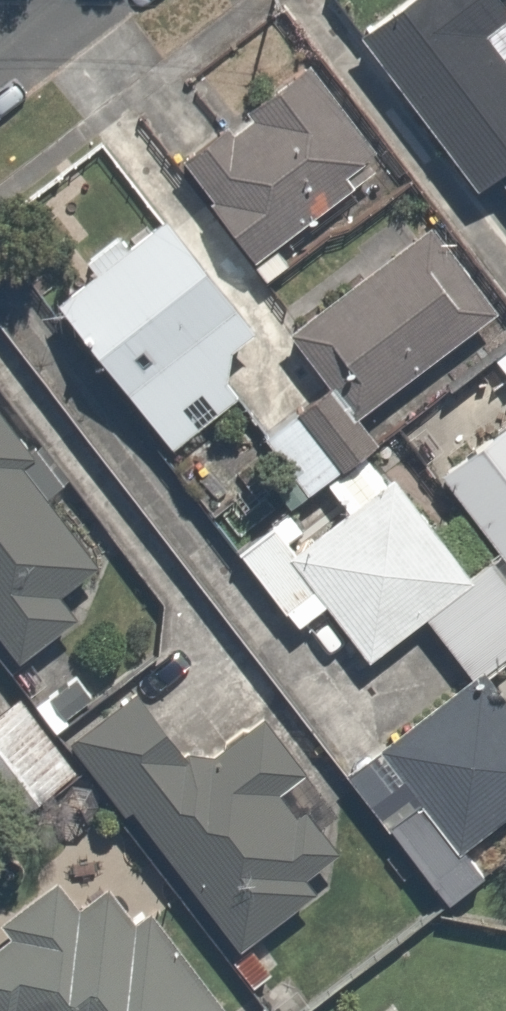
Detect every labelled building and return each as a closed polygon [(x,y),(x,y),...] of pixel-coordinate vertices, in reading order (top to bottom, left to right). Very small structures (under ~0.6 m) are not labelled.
[(490,30),(505,18),(505,12),(497,0),(387,0),(344,31),(457,189),(487,168),(505,194),(505,53),(490,30)] [(382,154),(307,56),(172,159),(247,257),(382,154)] [(228,396),(293,484),(327,460),(287,405),(297,398),(159,210),(122,236),(114,225),(76,252),(85,264),(49,290),(162,444),(228,396)] [(345,397),(480,297),(427,225),(273,339),(307,385),(296,393),(341,454),(371,432),(345,397)] [(430,472),(492,551),(505,569),(505,411),(430,472)] [(74,612),(51,579),(89,552),(0,422),(0,663),(74,612)] [(336,511),(312,530),(289,500),(230,546),(293,627),(322,604),(363,657),(418,615),(466,676),(478,667),(505,645),(505,569),(492,551),(467,570),(365,441),(313,482),(336,511)] [(505,805),(505,703),(478,667),(466,676),(343,773),(441,897),(482,865),(462,840),(505,805)] [(130,680),(61,735),(234,952),(324,880),(314,867),(349,839),(248,712),(191,757),(130,680)] [(14,690),(0,701),(0,770),(22,799),(69,764),(14,690)] [(148,905),(126,921),(103,890),(75,911),(52,880),(0,919),(0,924),(7,933),(0,938),(0,1010),(227,1010),(148,905)]
